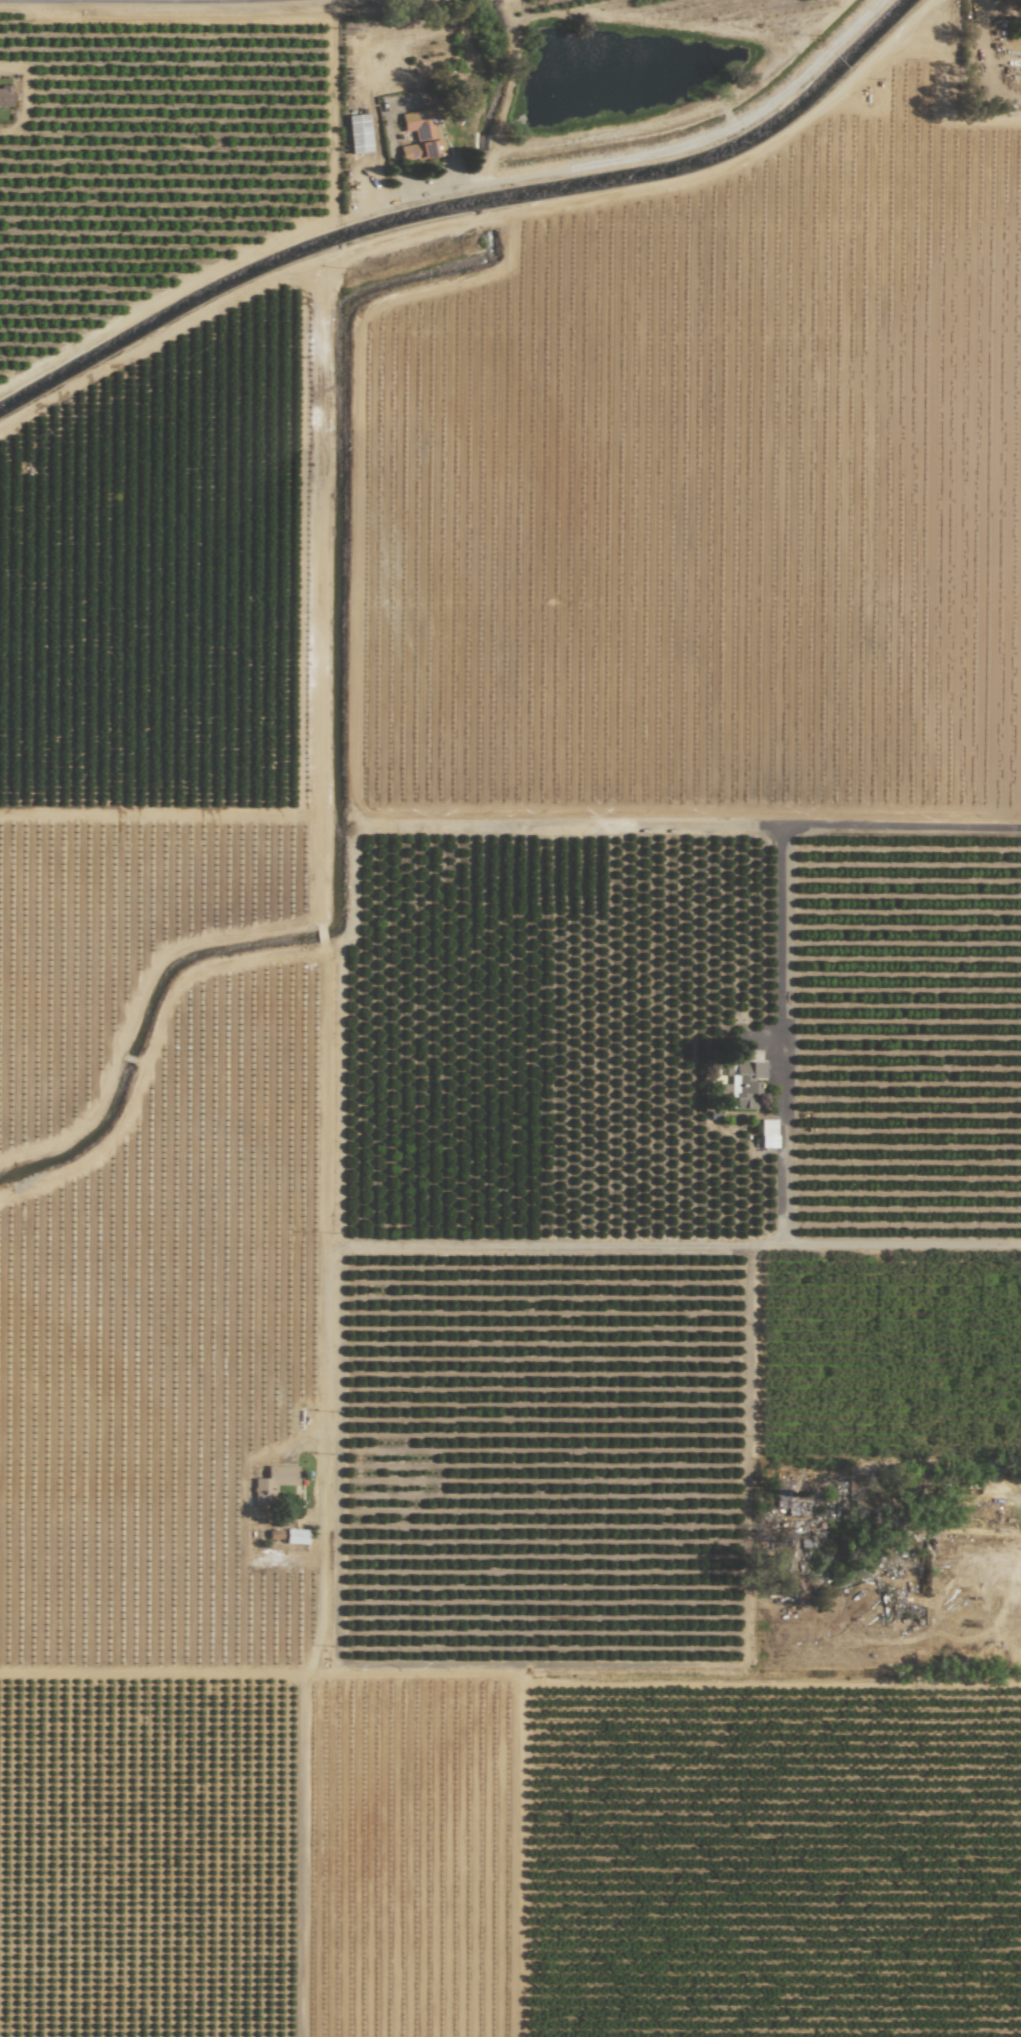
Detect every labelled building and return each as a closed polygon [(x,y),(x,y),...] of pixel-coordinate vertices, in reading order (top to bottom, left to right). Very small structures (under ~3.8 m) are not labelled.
[(12,88),(0,88),(0,107),(12,107),(12,88)] [(400,147),(402,162),(443,155),(435,108),(401,114),(404,132),(414,131),(416,144),(400,147)] [(351,154),(372,152),(368,114),(347,116),(351,154)] [(766,1063),(732,1063),(731,1109),(756,1109),(756,1094),(760,1094),(760,1084),(766,1084),(766,1063)] [(760,1149),(777,1149),(777,1120),(760,1120),(760,1149)] [(276,1487),(298,1486),(298,1467),(267,1467),(268,1479),(254,1479),(255,1506),(276,1505),(276,1487)]
